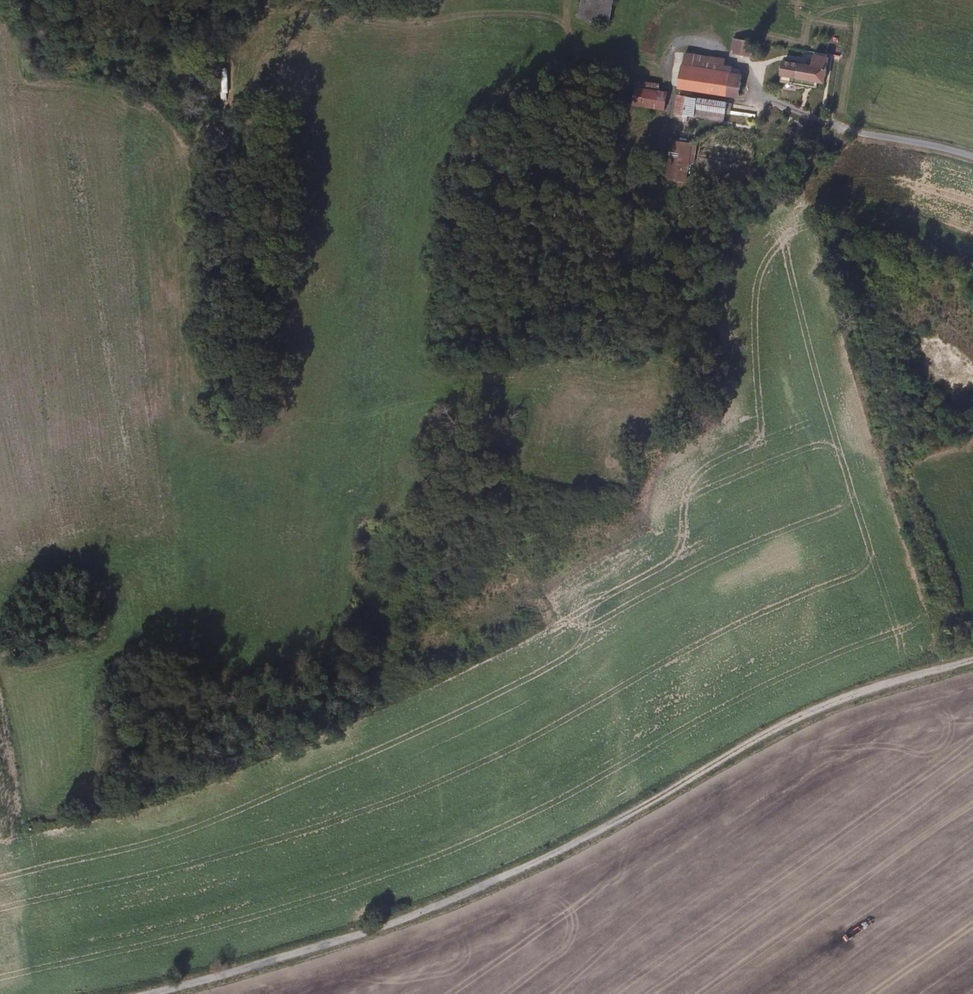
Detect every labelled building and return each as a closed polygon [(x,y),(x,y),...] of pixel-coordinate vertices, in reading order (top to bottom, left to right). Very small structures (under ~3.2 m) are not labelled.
[(606,25),(611,0),(583,0),(579,20),(606,25)] [(730,53),(754,57),(757,42),(733,38),(730,53)] [(816,80),(826,81),(829,54),(812,52),(810,68),(782,64),(780,83),(814,88),(816,80)] [(682,66),(729,73),(730,67),(724,66),(725,59),(683,53),(682,66)] [(727,97),(738,98),(741,74),(729,73),(682,66),(677,100),(726,106),(727,97)] [(655,112),(664,113),(666,91),(634,87),(633,101),(656,105),(655,112)]
